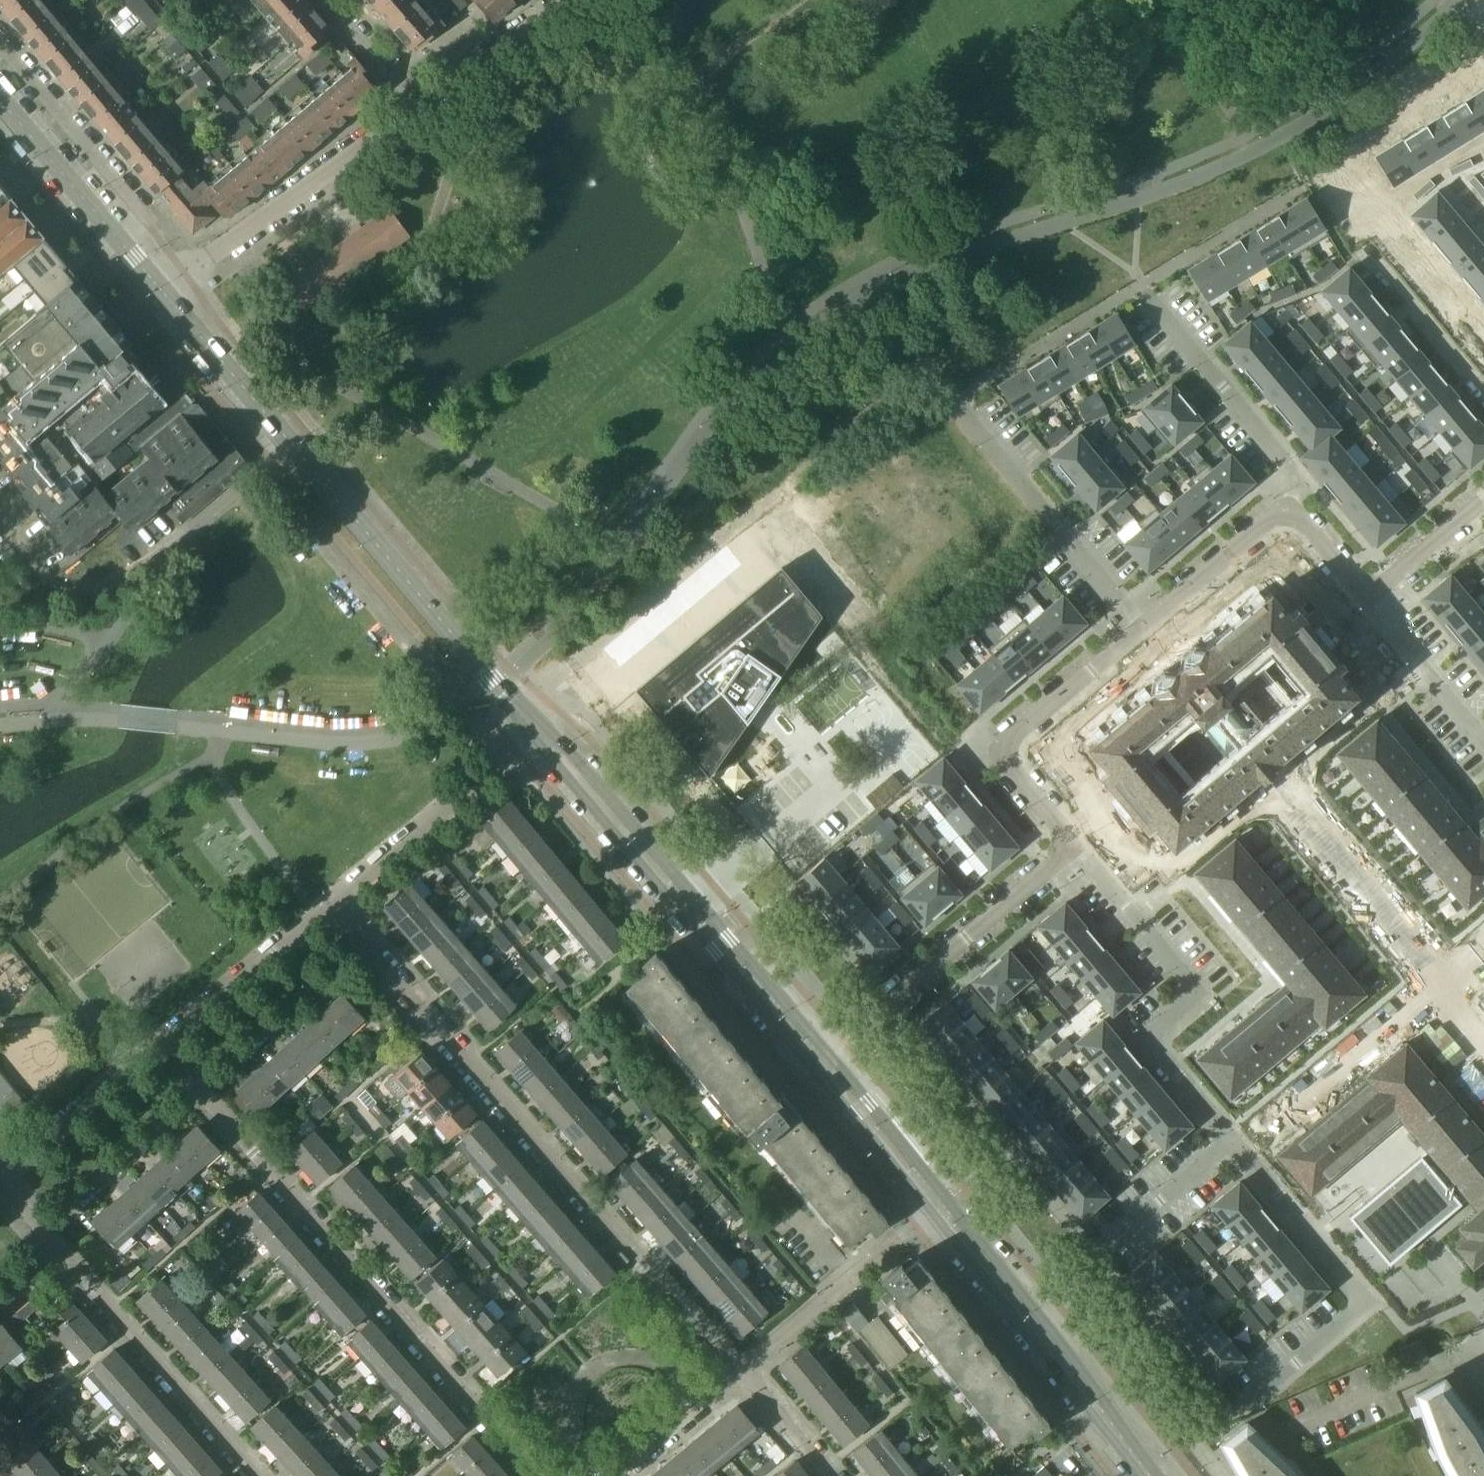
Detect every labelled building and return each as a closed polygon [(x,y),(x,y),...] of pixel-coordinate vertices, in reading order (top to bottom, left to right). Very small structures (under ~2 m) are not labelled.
[(20,0),(0,0),(0,6),(5,12),(20,0)] [(41,4),(38,0),(20,0),(5,12),(30,42),(55,20),(41,4)] [(256,1),(275,22),(300,0),(258,0),(256,1)] [(304,0),(300,0),(275,22),(291,41),(319,17),(304,0)] [(377,11),(389,0),(367,0),(377,11)] [(412,0),(389,0),(377,11),(396,32),(421,10),(412,0)] [(467,4),(463,0),(444,0),(456,14),(467,4)] [(500,0),(474,0),(489,17),(492,14),(497,19),(508,9),(500,0)] [(508,9),(518,0),(500,0),(508,9)] [(151,32),(162,22),(148,6),(137,15),(151,32)] [(418,48),(444,24),(438,17),(432,23),(421,10),(396,32),(410,49),(415,44),(418,48)] [(181,32),(192,22),(182,11),(171,21),(181,32)] [(300,60),(327,36),(324,32),(329,28),(319,17),(291,41),(298,49),(294,53),(300,60)] [(77,47),(59,26),(55,20),(30,42),(52,68),(77,47)] [(199,53),(210,44),(196,27),(185,37),(199,53)] [(174,59),(185,50),(171,33),(160,43),(174,59)] [(341,53),(346,49),(337,38),(332,42),(341,53)] [(100,74),(95,68),(77,47),(52,68),(75,96),(100,74)] [(315,76),(331,62),(322,51),(305,65),(315,76)] [(222,80),(233,71),(219,55),(208,64),(222,80)] [(377,84),(354,57),(347,63),(351,68),(341,76),(364,103),(377,92),(373,87),(377,84)] [(186,73),(197,64),(192,58),(181,67),(186,73)] [(204,94),(215,85),(201,68),(190,78),(204,94)] [(123,101),(113,88),(100,74),(75,96),(98,123),(123,101)] [(287,99),(304,85),(294,74),(278,88),(287,99)] [(250,76),(242,82),(252,93),(256,98),(264,92),(250,76)] [(364,103),(341,76),(315,98),(338,125),(364,103)] [(241,102),(252,93),(242,82),(231,91),(241,102)] [(1471,97),(1483,118),(1483,89),(1471,97)] [(228,122),(239,113),(220,91),(209,100),(228,122)] [(1452,109),(1471,140),(1483,132),(1483,118),(1471,97),(1452,109)] [(260,123),(276,109),(267,98),(251,112),(260,123)] [(338,125),(315,98),(286,123),(309,150),(326,135),(327,134),(338,125)] [(110,138),(136,116),(123,101),(98,123),(110,138)] [(1452,109),(1432,121),(1451,152),(1471,140),(1452,109)] [(159,143),(147,130),(136,116),(110,138),(133,165),(159,143)] [(238,142),(254,128),(245,117),(229,131),(238,142)] [(1432,121),(1413,133),(1432,163),(1451,152),(1432,121)] [(309,150),(286,123),(254,150),(276,177),(309,150)] [(1413,133),(1394,144),(1412,175),(1432,163),(1413,133)] [(156,193),(176,176),(183,171),(159,143),(133,165),(156,193)] [(1394,144),(1373,157),(1392,188),(1412,175),(1394,144)] [(207,149),(216,160),(222,155),(213,145),(207,149)] [(276,177),(254,150),(235,166),(257,193),(276,177)] [(1471,161),(1460,166),(1464,173),(1474,168),(1471,161)] [(257,193),(235,166),(209,188),(204,192),(211,201),(222,214),(226,211),(229,216),(257,193)] [(1460,166),(1449,171),(1453,178),(1464,173),(1460,166)] [(202,209),(211,201),(204,192),(209,188),(204,181),(190,193),(176,176),(156,193),(170,209),(173,206),(192,229),(208,216),(202,209)] [(1475,177),(1468,183),(1476,192),(1482,187),(1475,177)] [(1430,181),(1421,188),(1426,194),(1436,187),(1430,181)] [(11,199),(10,198),(0,186),(0,209),(11,199)] [(1421,188),(1412,196),(1417,202),(1426,194),(1421,188)] [(1437,193),(1410,216),(1425,234),(1452,211),(1437,193)] [(364,223),(381,211),(371,198),(354,210),(364,223)] [(1328,235),(1306,198),(1286,211),(1308,247),(1328,235)] [(0,209),(0,242),(27,219),(11,199),(0,209)] [(304,311),(409,235),(389,209),(285,285),(304,311)] [(1308,247),(1286,211),(1266,222),(1289,259),(1308,247)] [(1452,211),(1425,234),(1440,252),(1467,229),(1452,211)] [(0,242),(0,271),(2,274),(44,238),(27,219),(0,242)] [(1266,222),(1247,234),(1265,265),(1271,274),(1290,262),(1289,259),(1266,222)] [(1467,229),(1440,252),(1454,269),(1482,246),(1467,229)] [(1265,265),(1247,234),(1227,246),(1246,277),(1265,265)] [(43,240),(13,266),(24,278),(55,252),(44,238),(43,239),(43,240)] [(1246,277),(1227,246),(1208,258),(1226,288),(1246,277)] [(1454,269),(1469,287),(1483,274),(1483,249),(1482,246),(1454,269)] [(55,252),(24,278),(34,291),(66,265),(55,252)] [(1226,288),(1208,258),(1187,270),(1206,301),(1226,288)] [(1327,276),(1337,269),(1330,261),(1321,269),(1327,276)] [(66,265),(34,291),(45,304),(76,278),(76,279),(77,278),(66,265)] [(1336,309),(1363,286),(1348,268),(1321,291),(1336,309)] [(1318,284),(1327,276),(1321,269),(1312,276),(1318,284)] [(1469,287),(1483,304),(1483,274),(1469,287)] [(250,466),(207,416),(201,421),(185,420),(179,413),(186,407),(155,371),(148,362),(153,358),(151,354),(141,342),(137,340),(133,344),(77,278),(76,279),(0,343),(0,350),(4,347),(33,381),(0,408),(0,456),(2,458),(2,460),(9,469),(9,471),(16,480),(16,482),(23,490),(23,492),(30,501),(30,503),(37,512),(37,514),(46,524),(48,522),(52,527),(49,529),(70,554),(111,520),(109,517),(115,512),(130,530),(169,497),(180,510),(175,515),(182,523),(250,466)] [(1295,294),(1291,285),(1280,289),(1284,299),(1295,294)] [(1351,327),(1378,303),(1363,286),(1336,309),(1351,327)] [(1284,299),(1280,289),(1269,294),(1273,303),(1284,299)] [(1245,316),(1254,308),(1247,301),(1238,309),(1245,316)] [(1351,327),(1345,331),(1360,349),(1393,321),(1378,304),(1351,327)] [(1236,324),(1245,316),(1238,309),(1229,316),(1236,324)] [(1291,317),(1285,310),(1275,317),(1282,325),(1291,317)] [(1135,344),(1116,314),(1095,326),(1114,356),(1135,344)] [(1314,327),(1307,318),(1299,325),(1306,334),(1314,327)] [(1237,363),(1265,339),(1249,321),(1229,339),(1222,344),(1237,363)] [(1393,321),(1360,349),(1375,366),(1380,362),(1408,339),(1393,321)] [(1114,356),(1095,326),(1076,338),(1095,368),(1114,356)] [(1322,336),(1314,327),(1306,334),(1314,343),(1322,336)] [(1301,338),(1293,329),(1286,336),(1294,345),(1301,338)] [(1095,368),(1076,338),(1056,350),(1075,380),(1095,368)] [(1309,348),(1301,338),(1294,345),(1301,354),(1309,348)] [(1252,380),(1279,357),(1265,339),(1237,363),(1252,380)] [(1395,379),(1422,356),(1408,339),(1380,362),(1395,379)] [(1075,380),(1056,350),(1037,362),(1056,392),(1075,380)] [(1344,362),(1336,353),(1328,360),(1336,369),(1344,362)] [(1409,396),(1437,373),(1422,356),(1395,379),(1409,396)] [(1266,398),(1294,374),(1279,357),(1252,380),(1266,398)] [(1056,392),(1037,362),(1017,374),(1036,404),(1040,410),(1059,398),(1056,392)] [(1352,371),(1344,362),(1336,369),(1344,378),(1352,371)] [(1330,373),(1322,364),(1315,371),(1323,380),(1330,373)] [(1338,382),(1330,373),(1323,380),(1331,389),(1338,382)] [(1424,414),(1452,391),(1437,373),(1409,396),(1424,414)] [(1036,404),(1017,374),(997,386),(1016,416),(1036,404)] [(1281,415),(1309,392),(1294,374),(1266,398),(1281,415)] [(1150,393),(1145,384),(1135,390),(1140,399),(1150,393)] [(1155,429),(1186,403),(1170,384),(1164,390),(1140,410),(1139,411),(1155,429)] [(1365,404),(1373,397),(1366,388),(1357,395),(1365,404)] [(1140,399),(1135,390),(1124,397),(1130,405),(1140,399)] [(1439,431),(1466,408),(1452,391),(1424,414),(1439,431)] [(1296,432),(1323,409),(1309,392),(1281,415),(1296,432)] [(1381,406),(1373,397),(1365,404),(1373,413),(1381,406)] [(1360,408),(1352,399),(1344,406),(1352,415),(1360,408)] [(1170,447),(1201,421),(1186,403),(1155,429),(1170,447)] [(1107,414),(1104,405),(1093,409),(1096,418),(1105,415),(1107,414)] [(1367,417),(1360,408),(1352,415),(1360,424),(1367,417)] [(1453,449),(1481,426),(1466,408),(1439,431),(1453,449)] [(1096,418),(1093,409),(1082,414),(1085,423),(1096,418)] [(1329,435),(1339,427),(1323,409),(1296,432),(1310,449),(1310,450),(1329,434),(1329,435)] [(1117,430),(1110,421),(1102,427),(1110,436),(1115,432),(1117,430)] [(1395,439),(1403,432),(1395,423),(1387,430),(1395,439)] [(1059,439),(1068,432),(1062,424),(1053,432),(1059,439)] [(1449,453),(1465,471),(1483,454),(1483,429),(1481,426),(1454,449),(1449,453)] [(1143,439),(1135,429),(1128,436),(1136,445),(1143,439)] [(1050,447),(1059,439),(1053,432),(1044,439),(1050,447)] [(1410,441),(1403,432),(1395,439),(1402,448),(1410,441)] [(1065,475),(1092,452),(1077,433),(1050,457),(1065,475)] [(1196,434),(1187,442),(1193,450),(1203,442),(1196,434)] [(1316,475),(1343,452),(1329,435),(1329,434),(1310,450),(1310,449),(1301,457),(1316,475)] [(1381,434),(1374,441),(1382,450),(1389,443),(1381,434)] [(1151,448),(1143,439),(1136,445),(1143,454),(1151,448)] [(1130,450),(1122,440),(1115,447),(1122,456),(1130,450)] [(1193,450),(1187,442),(1178,450),(1184,457),(1193,450)] [(1397,453),(1389,443),(1382,450),(1389,459),(1397,453)] [(1343,452),(1316,475),(1331,492),(1358,469),(1367,461),(1353,444),(1343,452)] [(1138,459),(1130,450),(1122,456),(1130,465),(1138,459)] [(1080,492),(1107,469),(1092,452),(1065,475),(1080,492)] [(1252,482),(1229,455),(1211,470),(1234,498),(1252,482)] [(1432,467),(1424,458),(1416,464),(1424,474),(1432,467)] [(1168,471),(1161,463),(1152,471),(1159,478),(1168,471)] [(1114,495),(1128,483),(1113,464),(1107,469),(1080,492),(1095,510),(1114,495)] [(1234,498),(1211,470),(1206,465),(1189,479),(1194,485),(1217,512),(1234,498)] [(1432,483),(1440,476),(1432,467),(1424,474),(1432,483)] [(1345,510),(1373,487),(1358,469),(1331,492),(1345,510)] [(1419,478),(1411,469),(1403,475),(1411,484),(1419,478)] [(1159,478),(1152,471),(1150,473),(1143,479),(1150,486),(1159,478)] [(1426,487),(1419,478),(1411,484),(1419,494),(1426,487)] [(1217,512),(1194,485),(1176,499),(1199,527),(1217,512)] [(1360,527),(1388,504),(1373,487),(1345,510),(1360,527)] [(1133,500),(1127,492),(1118,500),(1124,508),(1133,500)] [(1199,527),(1176,499),(1159,514),(1182,542),(1199,527)] [(1115,515),(1124,508),(1118,500),(1108,508),(1115,515)] [(1375,546),(1403,522),(1388,504),(1360,527),(1375,546)] [(1182,542),(1159,514),(1154,509),(1137,523),(1142,529),(1165,556),(1182,542)] [(1165,556),(1142,529),(1123,544),(1146,572),(1165,556)] [(780,567),(635,689),(708,777),(760,703),(821,615),(780,567)] [(1029,575),(1020,582),(1026,590),(1035,582),(1029,575)] [(1437,616),(1465,593),(1450,575),(1422,598),(1437,616)] [(1026,590),(1020,582),(1011,590),(1017,598),(1026,590)] [(1094,740),(1087,746),(1103,765),(1097,771),(1102,777),(1106,782),(1108,784),(1117,795),(1129,810),(1140,823),(1145,828),(1147,830),(1147,831),(1154,825),(1156,828),(1157,829),(1171,845),(1171,846),(1173,848),(1191,833),(1202,824),(1223,806),(1224,805),(1248,785),(1250,788),(1251,789),(1261,780),(1264,778),(1270,773),(1272,771),(1283,762),(1283,761),(1280,758),(1302,739),(1325,721),(1335,712),(1355,695),(1354,694),(1353,693),(1339,676),(1338,675),(1336,672),(1342,666),(1340,664),(1336,658),(1325,646),(1313,631),(1307,624),(1296,611),(1292,607),(1285,612),(1269,593),(1263,598),(1258,593),(1203,638),(1208,644),(1203,649),(1196,641),(1147,683),(1153,690),(1148,695),(1143,689),(1089,735),(1094,740)] [(1452,634),(1480,610),(1465,593),(1437,616),(1452,634)] [(1085,623),(1062,596),(1044,611),(1067,638),(1085,623)] [(1000,612),(994,604),(985,612),(991,619),(1000,612)] [(1483,636),(1483,616),(1480,610),(1452,634),(1467,651),(1483,636)] [(1067,638),(1044,611),(1027,625),(1050,653),(1067,638)] [(982,627),(991,619),(985,612),(976,619),(982,627)] [(1050,653),(1027,625),(1022,620),(1004,634),(1032,668),(1050,653)] [(966,641),(959,633),(950,641),(956,649),(966,641)] [(1032,668),(1004,634),(987,649),(991,655),(1014,682),(1032,668)] [(1483,666),(1483,636),(1467,651),(1481,668),(1483,666)] [(947,656),(956,649),(950,641),(941,649),(947,656)] [(1014,682),(991,655),(974,670),(997,697),(1014,682)] [(997,697),(974,670),(956,685),(979,712),(997,697)] [(1336,753),(1465,907),(1483,891),(1483,824),(1472,834),(1376,720),(1336,753)] [(930,799),(957,776),(942,758),(915,781),(930,799)] [(945,817),(972,793),(957,776),(930,799),(945,817)] [(959,834),(987,811),(972,793),(945,817),(959,834)] [(481,824),(494,840),(521,817),(508,801),(485,820),(485,821),(481,824)] [(974,851),(1001,828),(987,811),(959,834),(963,839),(974,851)] [(874,828),(883,821),(876,813),(867,821),(874,828)] [(521,817),(494,840),(507,855),(534,833),(521,817)] [(865,836),(874,828),(867,821),(858,828),(865,836)] [(928,831),(920,821),(913,828),(920,837),(928,831)] [(989,870),(1017,847),(1001,828),(974,851),(989,870)] [(892,831),(883,839),(889,847),(898,839),(892,831)] [(936,840),(928,831),(920,837),(928,846),(936,840)] [(534,833),(507,855),(520,870),(547,848),(534,833)] [(880,854),(889,847),(883,839),(874,847),(880,854)] [(1233,839),(1194,873),(1287,983),(1268,999),(1262,998),(1254,1005),(1255,1010),(1196,1059),(1229,1099),(1320,1023),(1323,1027),(1340,1013),(1347,1007),(1355,1001),(1363,994),(1233,839)] [(547,848),(520,870),(533,886),(560,863),(547,848)] [(451,860),(459,869),(464,865),(457,856),(451,860)] [(957,866),(950,857),(942,863),(950,872),(957,866)] [(811,899),(838,876),(823,858),(796,881),(811,899)] [(965,859),(957,866),(964,874),(972,868),(965,859)] [(933,861),(914,877),(942,909),(960,894),(933,861)] [(560,863),(533,886),(546,901),(572,879),(560,863)] [(439,869),(447,878),(452,874),(444,865),(439,869)] [(472,874),(464,865),(459,869),(467,879),(472,874)] [(859,873),(867,882),(874,875),(867,866),(859,873)] [(964,874),(957,866),(950,872),(957,881),(965,875),(964,874)] [(460,883),(452,874),(447,878),(454,887),(460,883)] [(882,885),(874,875),(867,882),(875,891),(882,885)] [(826,917),(853,894),(838,876),(811,899),(826,917)] [(942,909),(914,877),(896,892),(924,925),(942,909)] [(572,879),(546,901),(558,917),(585,894),(572,879)] [(383,906),(397,922),(423,899),(410,883),(406,886),(383,906)] [(477,891),(485,900),(490,895),(483,886),(477,891)] [(585,894),(558,917),(571,932),(598,910),(585,894)] [(840,934),(868,911),(853,894),(826,917),(840,934)] [(465,900),(473,909),(478,904),(470,895),(465,900)] [(498,904),(490,895),(485,900),(493,909),(498,904)] [(423,899),(397,922),(410,937),(437,914),(423,899)] [(888,908),(896,917),(904,910),(896,901),(888,908)] [(1052,944),(1080,921),(1064,903),(1037,926),(1052,944)] [(486,913),(478,904),(473,909),(480,918),(486,913)] [(598,910),(571,932),(584,947),(611,925),(598,910)] [(912,920),(904,910),(896,917),(904,926),(912,920)] [(855,952),(883,929),(868,911),(840,934),(855,952)] [(437,914),(410,937),(423,952),(450,929),(437,914)] [(503,921),(511,930),(516,926),(509,917),(503,921)] [(1067,962),(1094,938),(1080,921),(1052,944),(1067,962)] [(611,925),(584,947),(597,963),(601,960),(601,961),(624,942),(611,925)] [(490,930),(498,940),(504,935),(496,926),(490,930)] [(524,935),(516,926),(511,930),(519,940),(524,935)] [(450,929),(423,952),(436,967),(463,944),(450,929)] [(898,947),(883,929),(855,952),(870,970),(898,947)] [(511,944),(504,935),(498,940),(506,949),(511,944)] [(1081,979),(1109,956),(1094,938),(1067,962),(1081,979)] [(463,944),(436,967),(449,982),(476,959),(463,944)] [(529,952),(537,961),(542,956),(534,947),(529,952)] [(1035,958),(1027,949),(1020,956),(1028,965),(1035,958)] [(1031,978),(1007,950),(989,966),(1012,993),(1031,978)] [(801,1117),(781,1092),(775,1097),(767,1087),(768,1086),(761,1078),(760,1078),(750,1067),(751,1066),(744,1057),(743,1058),(733,1046),(734,1046),(727,1037),(726,1038),(717,1026),(717,1025),(710,1017),(710,1018),(700,1006),(701,1005),(694,997),(693,997),(683,986),(684,985),(677,976),(676,977),(666,965),(666,964),(660,956),(659,957),(655,953),(641,964),(648,972),(621,994),(740,1138),(747,1132),(758,1146),(760,1144),(828,1226),(845,1246),(868,1227),(875,1235),(888,1224),(885,1219),(886,1218),(879,1210),(878,1211),(868,1199),(869,1198),(862,1190),(861,1190),(851,1179),(852,1178),(845,1169),(844,1170),(834,1158),(835,1158),(828,1149),(827,1150),(817,1138),(818,1137),(811,1129),(810,1130),(800,1118),(801,1117)] [(516,961),(524,970),(530,966),(522,956),(516,961)] [(550,965),(542,956),(537,961),(544,970),(550,965)] [(1096,996),(1124,973),(1109,956),(1081,979),(1096,996)] [(1043,968),(1035,958),(1028,965),(1035,974),(1043,968)] [(476,959),(449,982),(463,997),(489,974),(476,959)] [(537,975),(530,966),(524,970),(532,979),(537,975)] [(1012,993),(989,966),(971,981),(994,1008),(1012,993)] [(555,971),(549,976),(561,990),(567,985),(555,971)] [(1111,1015),(1139,991),(1124,973),(1096,996),(1111,1015)] [(489,974),(463,997),(476,1012),(502,989),(489,974)] [(1064,993),(1057,984),(1049,990),(1057,1000),(1064,993)] [(502,989),(476,1012),(489,1028),(512,1009),(512,1008),(515,1005),(502,989)] [(1072,1002),(1064,993),(1057,1000),(1065,1009),(1072,1002)] [(982,1003),(974,994),(967,1000),(974,1010),(982,1003)] [(342,995),(327,1009),(347,1031),(363,1017),(342,995)] [(960,1021),(945,1003),(917,1026),(933,1044),(960,1021)] [(990,1012),(982,1003),(974,1010),(982,1019),(990,1012)] [(556,1011),(564,1020),(569,1015),(562,1006),(556,1011)] [(327,1009),(312,1023),(332,1045),(347,1031),(327,1009)] [(577,1024),(569,1015),(564,1020),(572,1029),(577,1024)] [(1090,1061),(1117,1038),(1102,1020),(1074,1043),(1090,1061)] [(948,1062),(975,1039),(960,1021),(933,1044),(948,1062)] [(1049,1036),(1058,1029),(1051,1021),(1042,1029),(1049,1036)] [(312,1023),(297,1036),(317,1058),(332,1045),(312,1023)] [(1011,1038),(1003,1029),(996,1035),(1004,1044),(1011,1038)] [(1049,1036),(1042,1029),(1033,1036),(1039,1044),(1049,1036)] [(496,1051),(510,1067),(532,1047),(519,1032),(496,1051)] [(297,1036),(282,1050),(302,1072),(317,1058),(297,1036)] [(582,1041),(590,1050),(596,1046),(588,1036),(582,1041)] [(1072,1045),(1065,1037),(1056,1045),(1063,1053),(1072,1045)] [(1019,1047),(1011,1038),(1004,1044),(1011,1054),(1019,1047)] [(1104,1079),(1132,1055),(1117,1038),(1090,1061),(1104,1079)] [(962,1079),(990,1056),(975,1039),(948,1062),(962,1079)] [(1462,1112),(1405,1043),(1365,1076),(1367,1079),(1277,1156),(1310,1195),(1401,1119),(1427,1150),(1348,1216),(1388,1263),(1466,1197),(1476,1209),(1457,1225),(1465,1235),(1453,1244),(1471,1265),(1482,1255),(1483,1258),(1483,1138),(1462,1112)] [(1063,1053),(1056,1045),(1047,1053),(1053,1061),(1063,1053)] [(603,1055),(596,1046),(590,1050),(598,1059),(603,1055)] [(532,1047),(510,1067),(523,1082),(546,1063),(532,1047)] [(282,1050),(267,1063),(288,1085),(302,1072),(282,1050)] [(394,1075),(408,1091),(435,1068),(421,1051),(394,1075)] [(383,1053),(373,1061),(378,1066),(388,1058),(383,1053)] [(1119,1096),(1147,1073),(1132,1055),(1104,1079),(1119,1096)] [(977,1097),(1004,1073),(990,1056),(962,1079),(977,1097)] [(365,1068),(369,1074),(378,1066),(373,1061),(365,1068)] [(267,1063),(253,1076),(273,1099),(288,1085),(267,1063)] [(546,1063),(523,1082),(536,1097),(559,1078),(546,1063)] [(608,1072),(616,1081),(622,1076),(614,1067),(608,1072)] [(1072,1076),(1064,1067),(1057,1073),(1064,1083),(1072,1076)] [(448,1083),(435,1068),(408,1091),(421,1107),(448,1083)] [(992,1114),(1019,1091),(1004,1073),(977,1097),(992,1114)] [(1134,1113),(1161,1090),(1147,1073),(1119,1096),(1134,1113)] [(26,1106),(0,1074),(0,1117),(5,1124),(26,1106)] [(257,1113),(273,1099),(253,1076),(237,1091),(257,1113)] [(629,1085),(622,1076),(616,1081),(624,1090),(629,1085)] [(1080,1085),(1072,1076),(1064,1083),(1072,1092),(1080,1085)] [(1052,1093),(1060,1087),(1052,1077),(1044,1084),(1052,1093)] [(559,1078),(536,1097),(550,1113),(572,1093),(559,1078)] [(352,1079),(344,1087),(348,1093),(357,1084),(352,1079)] [(462,1098),(448,1083),(421,1107),(435,1122),(462,1098)] [(348,1093),(344,1087),(335,1096),(340,1101),(348,1093)] [(1068,1096),(1060,1087),(1052,1093),(1060,1102),(1068,1096)] [(1148,1131),(1176,1108),(1161,1090),(1134,1113),(1148,1131)] [(1006,1132),(1034,1108),(1019,1091),(992,1114),(1006,1132)] [(572,1093),(550,1113),(563,1128),(585,1108),(572,1093)] [(634,1102),(642,1111),(648,1106),(640,1097),(634,1102)] [(462,1098),(435,1122),(449,1138),(476,1115),(462,1098)] [(1094,1118),(1101,1111),(1094,1102),(1086,1108),(1094,1118)] [(368,1109),(376,1119),(383,1113),(375,1103),(368,1109)] [(314,1104),(309,1109),(315,1116),(320,1111),(314,1104)] [(655,1115),(648,1106),(642,1111),(650,1120),(655,1115)] [(585,1108),(563,1128),(576,1143),(598,1123),(585,1108)] [(1021,1149),(1048,1126),(1034,1108),(1006,1132),(1021,1149)] [(1164,1149),(1191,1126),(1176,1108),(1148,1131),(1164,1149)] [(1109,1120),(1101,1111),(1094,1118),(1102,1127),(1109,1120)] [(1089,1121),(1081,1112),(1074,1119),(1081,1128),(1089,1121)] [(342,1118),(350,1127),(356,1122),(347,1113),(342,1118)] [(391,1122),(383,1113),(376,1119),(384,1128),(391,1122)] [(455,1144),(468,1159),(495,1136),(481,1121),(455,1144)] [(1097,1131),(1089,1121),(1081,1128),(1089,1137),(1097,1131)] [(363,1131),(356,1122),(350,1127),(358,1136),(363,1131)] [(598,1123),(576,1143),(589,1158),(611,1138),(598,1123)] [(198,1126),(183,1140),(203,1162),(218,1148),(198,1126)] [(1036,1166),(1063,1143),(1048,1126),(1021,1149),(1036,1166)] [(660,1132),(676,1151),(682,1147),(665,1127),(660,1132)] [(290,1151),(304,1167),(327,1147),(313,1131),(290,1151)] [(284,1142),(289,1147),(297,1139),(293,1134),(284,1142)] [(401,1134),(395,1140),(403,1149),(409,1144),(401,1134)] [(495,1136),(468,1159),(482,1175),(508,1152),(495,1136)] [(1131,1146),(1123,1137),(1115,1143),(1123,1152),(1131,1146)] [(611,1138),(589,1158),(603,1174),(625,1154),(611,1138)] [(183,1140),(168,1154),(188,1176),(203,1162),(183,1140)] [(1050,1184),(1078,1161),(1063,1143),(1036,1166),(1050,1184)] [(418,1153),(409,1144),(403,1149),(411,1159),(418,1153)] [(1138,1155),(1131,1146),(1123,1152),(1131,1162),(1138,1155)] [(327,1147),(304,1167),(318,1183),(340,1163),(327,1147)] [(382,1152),(390,1161),(396,1156),(388,1147),(382,1152)] [(689,1155),(682,1147),(676,1151),(684,1160),(689,1155)] [(1111,1163),(1118,1156),(1111,1147),(1103,1154),(1111,1163)] [(508,1152),(482,1175),(495,1190),(521,1167),(508,1152)] [(168,1154),(153,1167),(173,1189),(188,1176),(168,1154)] [(404,1165),(396,1156),(390,1161),(398,1170),(404,1165)] [(1126,1166),(1118,1156),(1111,1163),(1119,1172),(1126,1166)] [(609,1181),(623,1198),(650,1175),(636,1159),(609,1181)] [(1065,1201),(1092,1178),(1078,1161),(1050,1184),(1065,1201)] [(331,1185),(345,1201),(367,1181),(353,1166),(331,1185)] [(153,1167),(138,1181),(162,1206),(177,1193),(173,1189),(153,1167)] [(521,1167),(495,1190),(508,1205),(534,1182),(521,1167)] [(694,1172),(702,1182),(708,1177),(700,1168),(694,1172)] [(233,1183),(238,1188),(247,1180),(242,1175),(233,1183)] [(428,1179),(435,1188),(441,1183),(433,1175),(428,1179)] [(650,1175),(623,1198),(636,1213),(663,1190),(650,1175)] [(715,1186),(708,1177),(702,1182),(710,1190),(715,1186)] [(409,1182),(417,1191),(422,1186),(414,1178),(409,1182)] [(1080,1219),(1108,1196),(1092,1178),(1065,1201),(1080,1219)] [(138,1181),(123,1194),(147,1220),(162,1206),(138,1181)] [(367,1181),(345,1201),(358,1217),(381,1197),(367,1181)] [(534,1182),(508,1205),(521,1220),(547,1197),(534,1182)] [(1226,1223),(1254,1200),(1238,1182),(1211,1205),(1226,1223)] [(449,1193),(441,1183),(435,1188),(443,1198),(449,1193)] [(430,1195),(422,1186),(417,1191),(425,1200),(430,1195)] [(663,1190),(636,1213),(649,1228),(676,1205),(663,1190)] [(219,1201),(214,1196),(212,1193),(207,1197),(215,1205),(219,1201)] [(238,1210),(252,1226),(271,1208),(257,1193),(238,1210)] [(123,1194),(108,1208),(132,1234),(147,1220),(123,1194)] [(215,1205),(207,1197),(202,1202),(210,1210),(215,1205)] [(381,1197),(358,1217),(371,1231),(394,1212),(381,1197)] [(547,1197),(521,1220),(534,1236),(561,1213),(547,1197)] [(720,1203),(728,1212),(733,1207),(726,1198),(720,1203)] [(1241,1241),(1268,1218),(1254,1200),(1226,1223),(1241,1241)] [(454,1210),(462,1219),(467,1214),(459,1205),(454,1210)] [(676,1205),(649,1228),(662,1243),(689,1220),(676,1205)] [(741,1216),(733,1207),(728,1212),(736,1221),(741,1216)] [(114,1244),(117,1248),(132,1234),(108,1208),(93,1222),(113,1244),(114,1244)] [(285,1224),(271,1208),(252,1226),(265,1241),(285,1224)] [(435,1212),(444,1222),(449,1217),(441,1208),(435,1212)] [(394,1212),(371,1231),(385,1247),(407,1227),(394,1212)] [(561,1213),(534,1236),(547,1250),(574,1227),(561,1213)] [(475,1223),(467,1214),(462,1219),(469,1228),(475,1223)] [(456,1225),(449,1217),(444,1222),(451,1230),(456,1225)] [(1255,1258),(1283,1235),(1268,1218),(1241,1241),(1255,1258)] [(689,1220),(662,1243),(675,1258),(702,1235),(689,1220)] [(190,1221),(182,1229),(187,1234),(195,1227),(190,1221)] [(298,1239),(285,1224),(265,1241),(278,1256),(298,1239)] [(407,1227),(385,1247),(398,1262),(420,1242),(407,1227)] [(574,1227),(547,1250),(561,1266),(587,1243),(574,1227)] [(173,1237),(177,1243),(187,1234),(182,1229),(173,1237)] [(746,1233),(754,1243),(760,1238),(752,1229),(746,1233)] [(1201,1245),(1208,1238),(1201,1229),(1193,1236),(1201,1245)] [(480,1240),(488,1248),(493,1244),(485,1235),(480,1240)] [(702,1235),(675,1258),(689,1273),(715,1250),(702,1235)] [(1270,1276),(1298,1253),(1283,1235),(1255,1258),(1270,1276)] [(767,1247),(760,1238),(754,1243),(762,1251),(767,1247)] [(1216,1247),(1208,1238),(1201,1245),(1208,1254),(1216,1247)] [(298,1239),(278,1256),(274,1259),(288,1274),(311,1254),(298,1239)] [(1196,1249),(1188,1239),(1181,1246),(1188,1255),(1196,1249)] [(420,1242),(398,1262),(411,1277),(434,1258),(420,1242)] [(587,1243),(561,1266),(574,1281),(600,1258),(587,1243)] [(197,1250),(209,1264),(216,1258),(203,1244),(197,1250)] [(466,1249),(474,1259),(481,1253),(472,1244),(466,1249)] [(493,1244),(488,1248),(496,1258),(501,1253),(493,1244)] [(161,1248),(151,1256),(156,1261),(166,1253),(161,1248)] [(1204,1258),(1196,1249),(1188,1255),(1196,1264),(1204,1258)] [(715,1250),(689,1273),(702,1288),(728,1265),(715,1250)] [(1170,1270),(1155,1252),(1127,1275),(1142,1294),(1170,1270)] [(481,1253),(474,1259),(482,1268),(489,1263),(481,1253)] [(1285,1293),(1312,1270),(1298,1253),(1270,1276),(1285,1293)] [(311,1254),(288,1274),(301,1289),(305,1286),(324,1269),(311,1254)] [(143,1264),(148,1269),(156,1261),(151,1256),(143,1264)] [(917,1257),(912,1261),(909,1257),(881,1280),(895,1298),(886,1304),(1002,1451),(1029,1429),(1036,1437),(1050,1425),(1047,1421),(1047,1420),(1041,1412),(1040,1413),(1033,1404),(1030,1401),(1031,1400),(1024,1391),(1023,1392),(1014,1380),(1015,1379),(1008,1371),(1007,1371),(997,1359),(998,1358),(991,1350),(991,1351),(981,1339),(982,1338),(975,1329),(974,1330),(965,1318),(966,1317),(959,1309),(958,1309),(948,1297),(949,1296),(942,1288),(941,1289),(932,1277),(933,1276),(917,1257)] [(216,1258),(209,1264),(213,1268),(211,1270),(216,1275),(225,1268),(216,1258)] [(415,1282),(430,1298),(457,1274),(443,1258),(415,1282)] [(600,1258),(574,1281),(587,1297),(614,1274),(600,1258)] [(772,1264),(780,1273),(785,1268),(778,1259),(772,1264)] [(187,1267),(195,1276),(201,1271),(192,1262),(187,1267)] [(1230,1280),(1238,1273),(1230,1264),(1222,1270),(1230,1280)] [(506,1270),(514,1279),(520,1274),(512,1265),(506,1270)] [(728,1265),(702,1288),(715,1304),(742,1281),(728,1265)] [(793,1277),(785,1268),(780,1273),(788,1282),(793,1277)] [(324,1269),(305,1286),(318,1301),(337,1284),(324,1269)] [(1157,1311),(1185,1288),(1170,1270),(1142,1294),(1157,1311)] [(1300,1311),(1328,1288),(1312,1270),(1285,1293),(1300,1311)] [(201,1271),(195,1276),(203,1284),(208,1279),(201,1271)] [(1238,1289),(1245,1282),(1238,1273),(1230,1280),(1238,1289)] [(116,1282),(114,1279),(111,1282),(119,1291),(131,1280),(125,1274),(116,1282)] [(457,1274),(430,1298),(443,1313),(470,1290),(457,1274)] [(493,1280),(501,1290),(507,1284),(499,1274),(493,1280)] [(520,1274),(514,1279),(522,1288),(528,1283),(520,1274)] [(1218,1290),(1225,1283),(1218,1274),(1210,1281),(1218,1290)] [(138,1300),(152,1315),(174,1295),(160,1279),(138,1300)] [(742,1281),(715,1304),(728,1318),(754,1295),(742,1281)] [(239,1290),(231,1282),(226,1287),(234,1295),(239,1290)] [(1233,1293),(1225,1283),(1218,1290),(1225,1299),(1233,1293)] [(337,1284),(318,1301),(314,1304),(327,1319),(350,1299),(337,1284)] [(516,1293),(507,1284),(501,1290),(509,1299),(516,1293)] [(1199,1305),(1185,1288),(1157,1311),(1172,1329),(1199,1305)] [(247,1299),(239,1290),(234,1295),(242,1304),(247,1299)] [(470,1290),(443,1313),(456,1329),(484,1305),(470,1290)] [(221,1304),(226,1300),(219,1292),(214,1296),(221,1304)] [(174,1295),(152,1315),(165,1330),(188,1310),(174,1295)] [(533,1300),(541,1309),(546,1305),(538,1295),(533,1300)] [(754,1295),(728,1318),(742,1334),(768,1311),(754,1295)] [(41,1315),(69,1345),(92,1325),(77,1309),(75,1311),(62,1296),(41,1315)] [(350,1299),(327,1319),(341,1335),(344,1331),(345,1332),(364,1315),(350,1299)] [(1259,1315),(1267,1308),(1259,1299),(1252,1305),(1259,1315)] [(221,1309),(230,1319),(236,1313),(228,1303),(221,1309)] [(853,1304),(842,1313),(857,1331),(868,1322),(853,1304)] [(484,1305),(456,1329),(470,1344),(497,1320),(484,1305)] [(519,1311),(528,1320),(534,1314),(526,1305),(519,1311)] [(554,1313),(546,1305),(541,1309),(548,1318),(554,1313)] [(1214,1323),(1199,1305),(1172,1329),(1187,1346),(1214,1323)] [(1275,1317),(1267,1308),(1259,1315),(1267,1324),(1275,1317)] [(1247,1325),(1255,1318),(1247,1309),(1239,1316),(1247,1325)] [(188,1310),(165,1330),(179,1345),(201,1325),(188,1310)] [(253,1316),(261,1325),(266,1320),(258,1311),(253,1316)] [(543,1324),(534,1314),(528,1320),(536,1330),(543,1324)] [(25,1317),(13,1327),(21,1335),(32,1325),(25,1317)] [(1262,1328),(1255,1318),(1247,1325),(1255,1334),(1262,1328)] [(274,1329),(266,1320),(261,1325),(269,1334),(274,1329)] [(497,1320),(470,1344),(483,1359),(510,1336),(497,1320)] [(833,1320),(827,1325),(835,1334),(840,1330),(833,1320)] [(347,1342),(360,1357),(383,1336),(370,1321),(350,1338),(351,1338),(347,1342)] [(241,1327),(249,1336),(255,1331),(247,1322),(241,1327)] [(0,1324),(0,1355),(4,1360),(21,1346),(1,1323),(0,1324)] [(1201,1363),(1229,1340),(1214,1323),(1187,1346),(1201,1363)] [(105,1341),(92,1325),(69,1345),(83,1361),(105,1341)] [(201,1325),(179,1345),(192,1360),(215,1340),(201,1325)] [(263,1339),(255,1331),(249,1336),(257,1344),(263,1339)] [(383,1336),(360,1357),(374,1372),(397,1352),(383,1336)] [(510,1336),(483,1359),(498,1376),(525,1352),(510,1336)] [(215,1340),(192,1360),(206,1375),(228,1355),(215,1340)] [(1244,1358),(1229,1340),(1201,1363),(1216,1382),(1244,1358)] [(280,1346),(288,1354),(293,1350),(285,1341),(280,1346)] [(846,1348),(853,1357),(859,1352),(852,1343),(846,1348)] [(779,1365),(792,1381),(815,1362),(802,1346),(779,1365)] [(87,1373),(101,1389),(127,1366),(113,1349),(91,1369),(91,1370),(87,1373)] [(293,1350),(288,1354),(296,1363),(301,1359),(293,1350)] [(268,1356),(276,1365),(281,1360),(274,1351),(268,1356)] [(397,1352),(374,1372),(387,1387),(410,1367),(397,1352)] [(859,1352),(853,1357),(861,1366),(867,1362),(859,1352)] [(33,1360),(41,1369),(46,1365),(39,1355),(33,1360)] [(228,1355),(206,1375),(219,1390),(242,1370),(228,1355)] [(289,1369),(281,1360),(276,1365),(284,1374),(289,1369)] [(815,1362),(792,1381),(805,1396),(828,1377),(815,1362)] [(54,1374),(46,1365),(41,1369),(48,1378),(54,1374)] [(127,1366),(101,1389),(114,1404),(141,1381),(127,1366)] [(410,1367),(387,1387),(400,1403),(423,1382),(410,1367)] [(242,1370),(219,1390),(233,1405),(255,1384),(242,1370)] [(871,1379),(879,1388),(884,1383),(877,1374),(871,1379)] [(828,1377),(805,1396),(818,1412),(841,1393),(828,1377)] [(327,1387),(319,1378),(314,1383),(321,1391),(327,1387)] [(1481,1430),(1478,1431),(1460,1406),(1462,1405),(1443,1378),(1415,1393),(1431,1438),(1435,1437),(1438,1446),(1438,1456),(1436,1457),(1443,1471),(1446,1470),(1453,1475),(1454,1475),(1483,1475),(1483,1436),(1481,1430)] [(141,1381),(114,1404),(128,1419),(154,1396),(141,1381)] [(423,1382),(400,1403),(413,1417),(437,1397),(423,1382)] [(892,1392),(884,1383),(879,1388),(887,1397),(892,1392)] [(255,1384),(233,1405),(247,1420),(269,1400),(255,1384)] [(42,1387),(33,1394),(37,1400),(47,1392),(42,1387)] [(335,1396),(327,1387),(321,1391),(330,1401),(335,1396)] [(302,1393),(310,1403),(316,1398),(307,1389),(302,1393)] [(841,1393),(818,1412),(830,1428),(853,1408),(841,1393)] [(33,1394),(24,1402),(28,1407),(37,1400),(33,1394)] [(154,1396),(128,1419),(141,1434),(168,1411),(154,1396)] [(437,1397),(413,1417),(426,1432),(450,1412),(437,1397)] [(323,1406),(316,1398),(310,1403),(318,1411),(323,1406)] [(61,1408),(69,1417),(74,1412),(66,1403),(61,1408)] [(737,1405),(722,1417),(744,1444),(759,1432),(737,1405)] [(252,1426),(267,1442),(289,1422),(274,1406),(252,1426)] [(340,1413),(348,1422),(354,1417),(346,1408),(340,1413)] [(853,1408),(830,1428),(844,1444),(867,1425),(853,1408)] [(60,1420),(52,1411),(47,1415),(55,1424),(60,1420)] [(168,1411),(141,1434),(154,1449),(180,1426),(168,1411)] [(74,1412),(69,1417),(76,1426),(82,1421),(74,1412)] [(450,1412),(426,1432),(440,1448),(444,1445),(464,1428),(450,1412)] [(10,1413),(1,1420),(6,1426),(15,1419),(10,1413)] [(909,1419),(916,1428),(922,1423),(915,1414),(909,1419)] [(362,1425),(354,1417),(348,1422),(356,1430),(362,1425)] [(722,1417),(707,1430),(729,1457),(744,1444),(722,1417)] [(329,1423),(337,1432),(343,1427),(334,1418),(329,1423)] [(289,1422),(267,1442),(280,1457),(302,1437),(289,1422)] [(929,1433),(922,1423),(916,1428),(924,1437),(929,1433)] [(1292,1467),(1290,1469),(1268,1448),(1270,1446),(1246,1423),(1221,1443),(1240,1475),(1299,1475),(1292,1467)] [(9,1462),(32,1443),(18,1426),(0,1441),(0,1452),(9,1462)] [(60,1430),(68,1440),(73,1435),(65,1426),(60,1430)] [(180,1426),(154,1449),(167,1464),(194,1441),(180,1426)] [(350,1436),(343,1427),(337,1432),(345,1441),(350,1436)] [(707,1430),(691,1443),(714,1470),(729,1457),(707,1430)] [(853,1452),(866,1468),(894,1446),(881,1430),(877,1433),(853,1452)] [(100,1443),(93,1434),(87,1438),(95,1447),(100,1443)] [(81,1444),(73,1435),(68,1440),(75,1448),(81,1444)] [(451,1453),(465,1469),(485,1452),(471,1436),(451,1453)] [(302,1437),(280,1457),(294,1472),(316,1452),(302,1437)] [(381,1446),(373,1437),(367,1442),(375,1451),(381,1446)] [(167,1464),(178,1475),(184,1475),(207,1456),(194,1441),(167,1464)] [(9,1462),(20,1475),(23,1475),(45,1459),(32,1443),(9,1462)] [(100,1443),(95,1447),(103,1456),(108,1452),(100,1443)] [(676,1456),(692,1475),(706,1475),(714,1470),(691,1443),(676,1456)] [(388,1455),(381,1446),(375,1451),(383,1460),(388,1455)] [(866,1468),(873,1475),(889,1475),(906,1462),(894,1446),(866,1468)] [(941,1459),(941,1460),(947,1455),(939,1446),(933,1450),(936,1454),(941,1459)] [(356,1453),(364,1462),(369,1457),(361,1448),(356,1453)] [(294,1472),(298,1475),(318,1475),(329,1466),(316,1452),(294,1472)] [(465,1469),(471,1475),(488,1475),(498,1467),(485,1452),(465,1469)] [(932,1453),(914,1466),(921,1475),(941,1459),(936,1454),(934,1456),(932,1453)] [(954,1465),(947,1455),(941,1460),(948,1469),(954,1465)] [(86,1461),(94,1470),(100,1466),(91,1456),(86,1461)] [(184,1475),(215,1475),(220,1471),(207,1456),(184,1475)] [(660,1469),(666,1475),(692,1475),(676,1456),(660,1469)] [(369,1457),(364,1462),(372,1470),(377,1465),(369,1457)] [(771,1458),(762,1466),(767,1471),(776,1464),(771,1458)] [(23,1475),(56,1475),(58,1475),(45,1459),(23,1475)] [(794,1461),(776,1475),(807,1475),(794,1461)] [(889,1475),(918,1475),(906,1462),(889,1475)] [(119,1475),(123,1475),(127,1473),(119,1464),(113,1469),(119,1475)] [(100,1466),(94,1470),(99,1475),(104,1475),(107,1474),(100,1466)] [(318,1475),(338,1475),(329,1466),(318,1475)] [(755,1475),(761,1475),(767,1471),(762,1466),(753,1473),(755,1475)] [(488,1475),(506,1475),(498,1467),(488,1475)] [(1043,1467),(1032,1475),(1050,1475),(1043,1467)]
